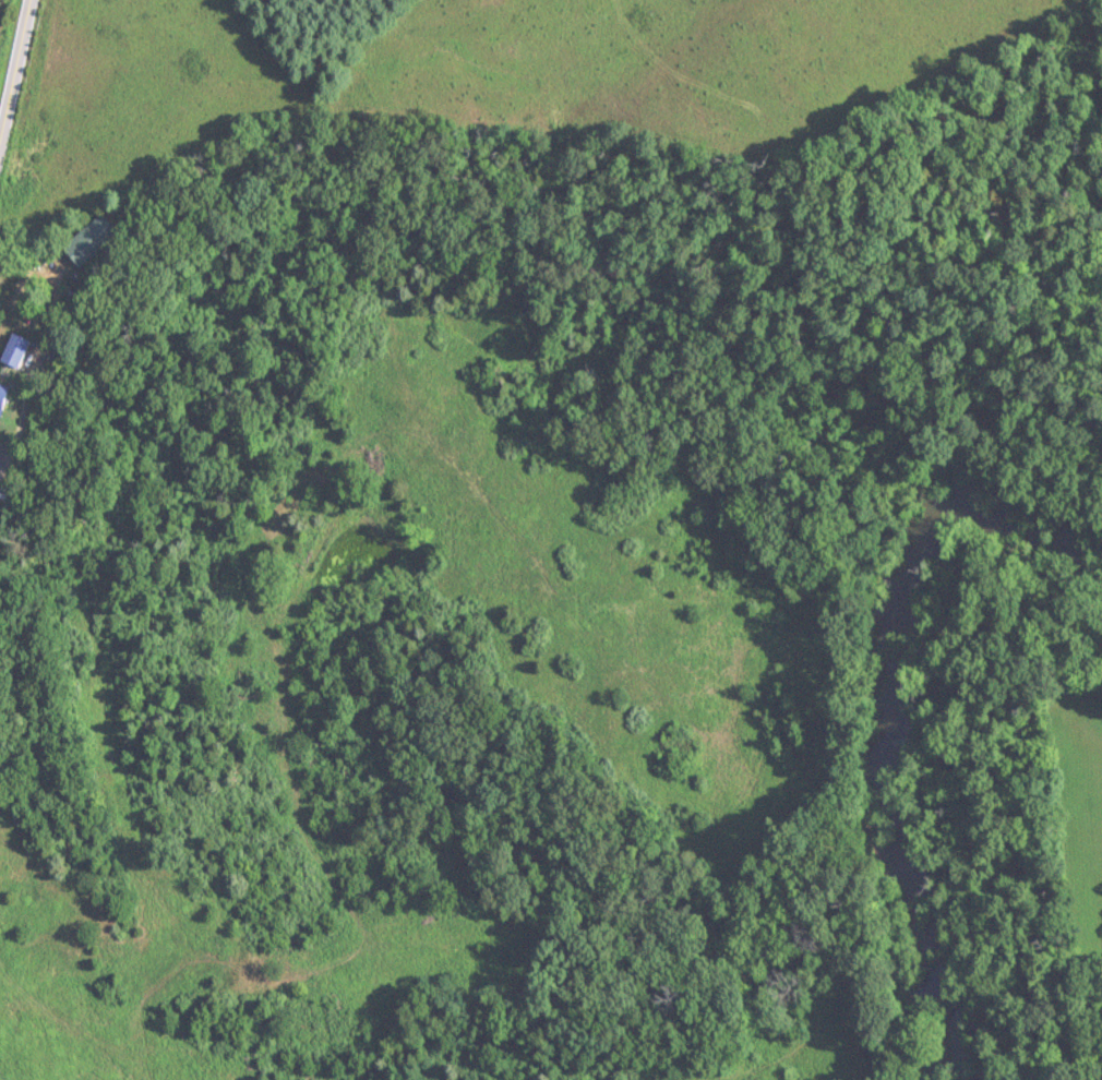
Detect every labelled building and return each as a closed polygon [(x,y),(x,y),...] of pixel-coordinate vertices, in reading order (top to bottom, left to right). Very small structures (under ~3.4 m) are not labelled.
[(91,254),(113,236),(107,228),(85,246),(91,254)] [(27,344),(11,336),(0,356),(0,360),(14,368),(27,344)]
